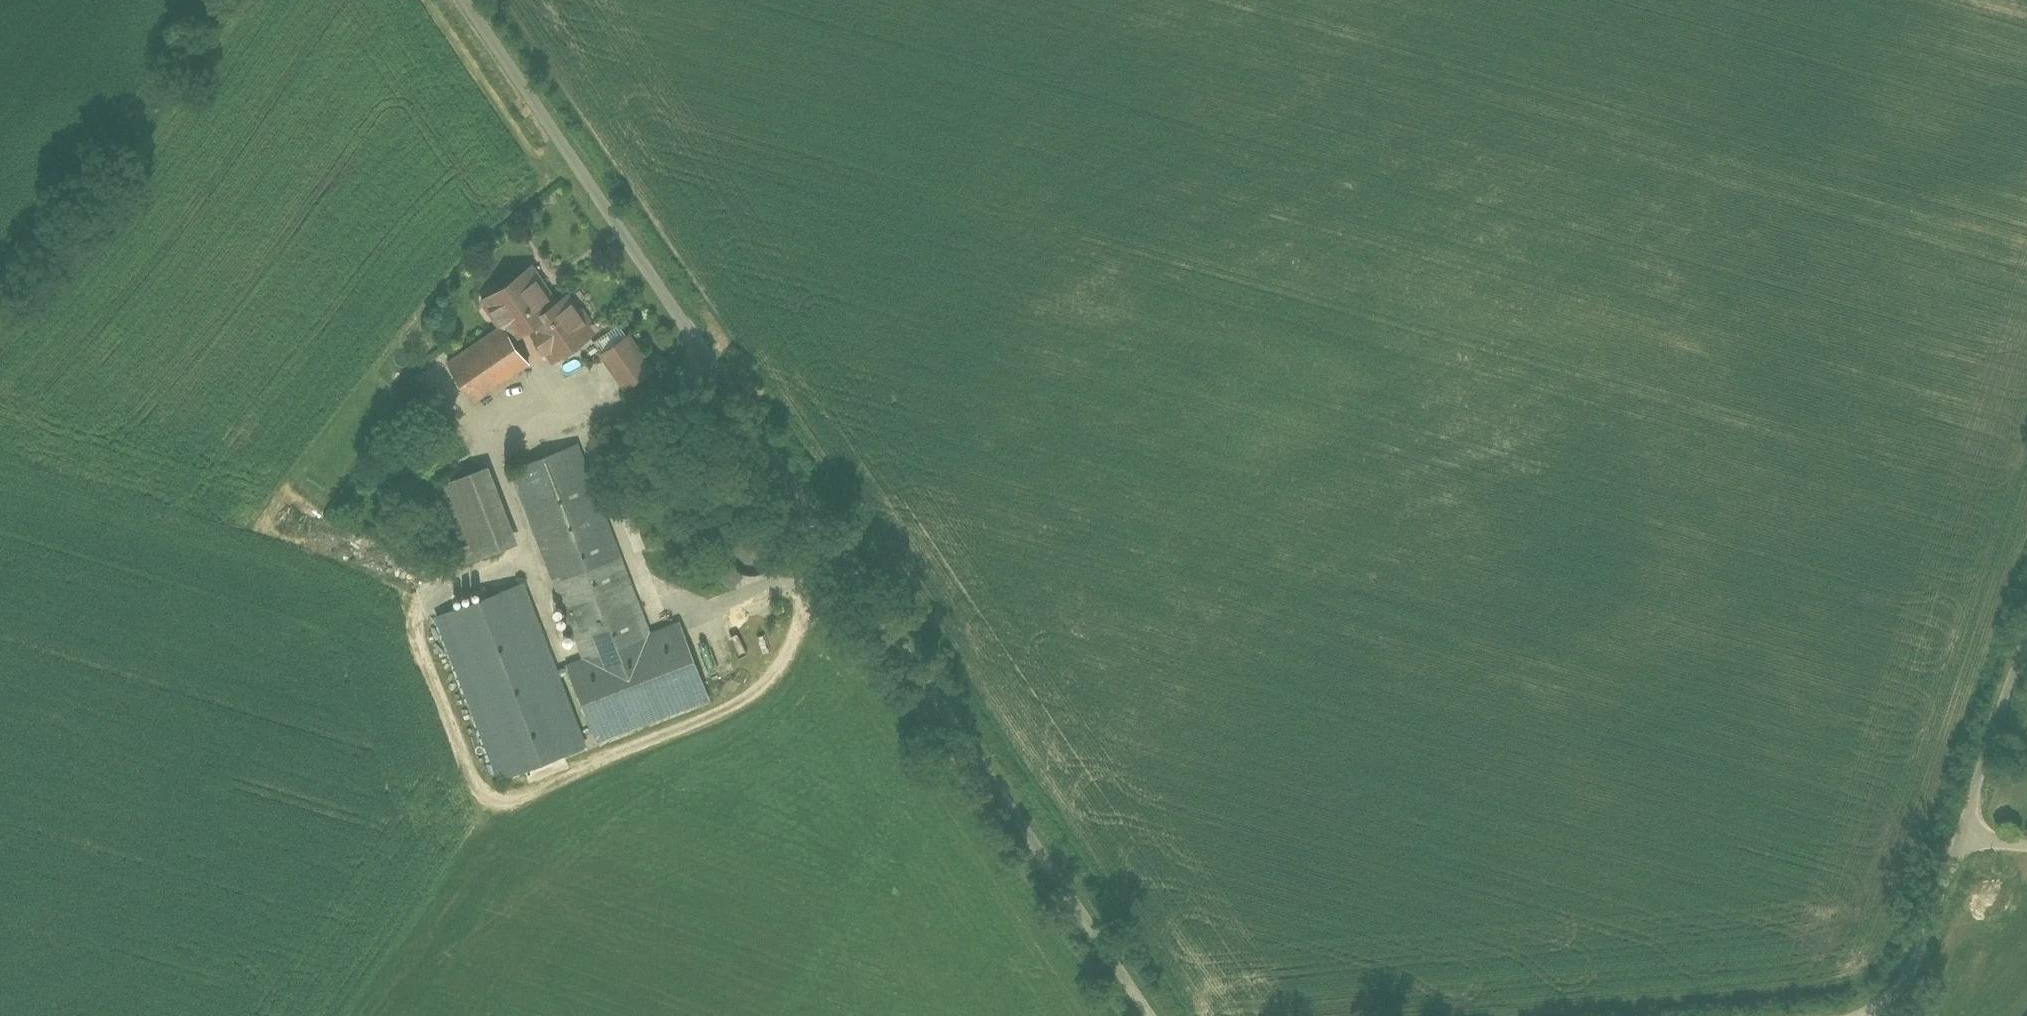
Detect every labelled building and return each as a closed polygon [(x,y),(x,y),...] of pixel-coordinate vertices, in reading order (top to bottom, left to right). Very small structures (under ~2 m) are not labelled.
[(444,357),(471,395),(524,355),(507,333),(522,322),(547,355),(588,325),(559,287),(551,292),(525,257),(475,294),(494,320),(444,357)] [(630,312),(580,343),(610,390),(659,359),(630,312)] [(422,388),(403,404),(417,423),(437,408),(422,388)] [(575,443),(509,468),(580,652),(562,659),(595,743),(711,698),(680,619),(649,631),(575,443)] [(508,535),(481,464),(434,482),(461,553),(508,535)] [(774,552),(775,547),(774,540),(772,535),(770,531),(766,527),(761,523),(757,521),(752,520),(746,519),(743,520),(736,522),(732,524),(728,528),(724,533),(722,537),(721,541),(720,547),(721,554),(723,558),(725,561),(729,566),(733,570),(738,572),(744,573),(749,574),(753,573),(759,571),(764,568),(767,565),(771,561),(773,556),(774,552)] [(706,521),(677,529),(682,547),(710,539),(706,521)]
